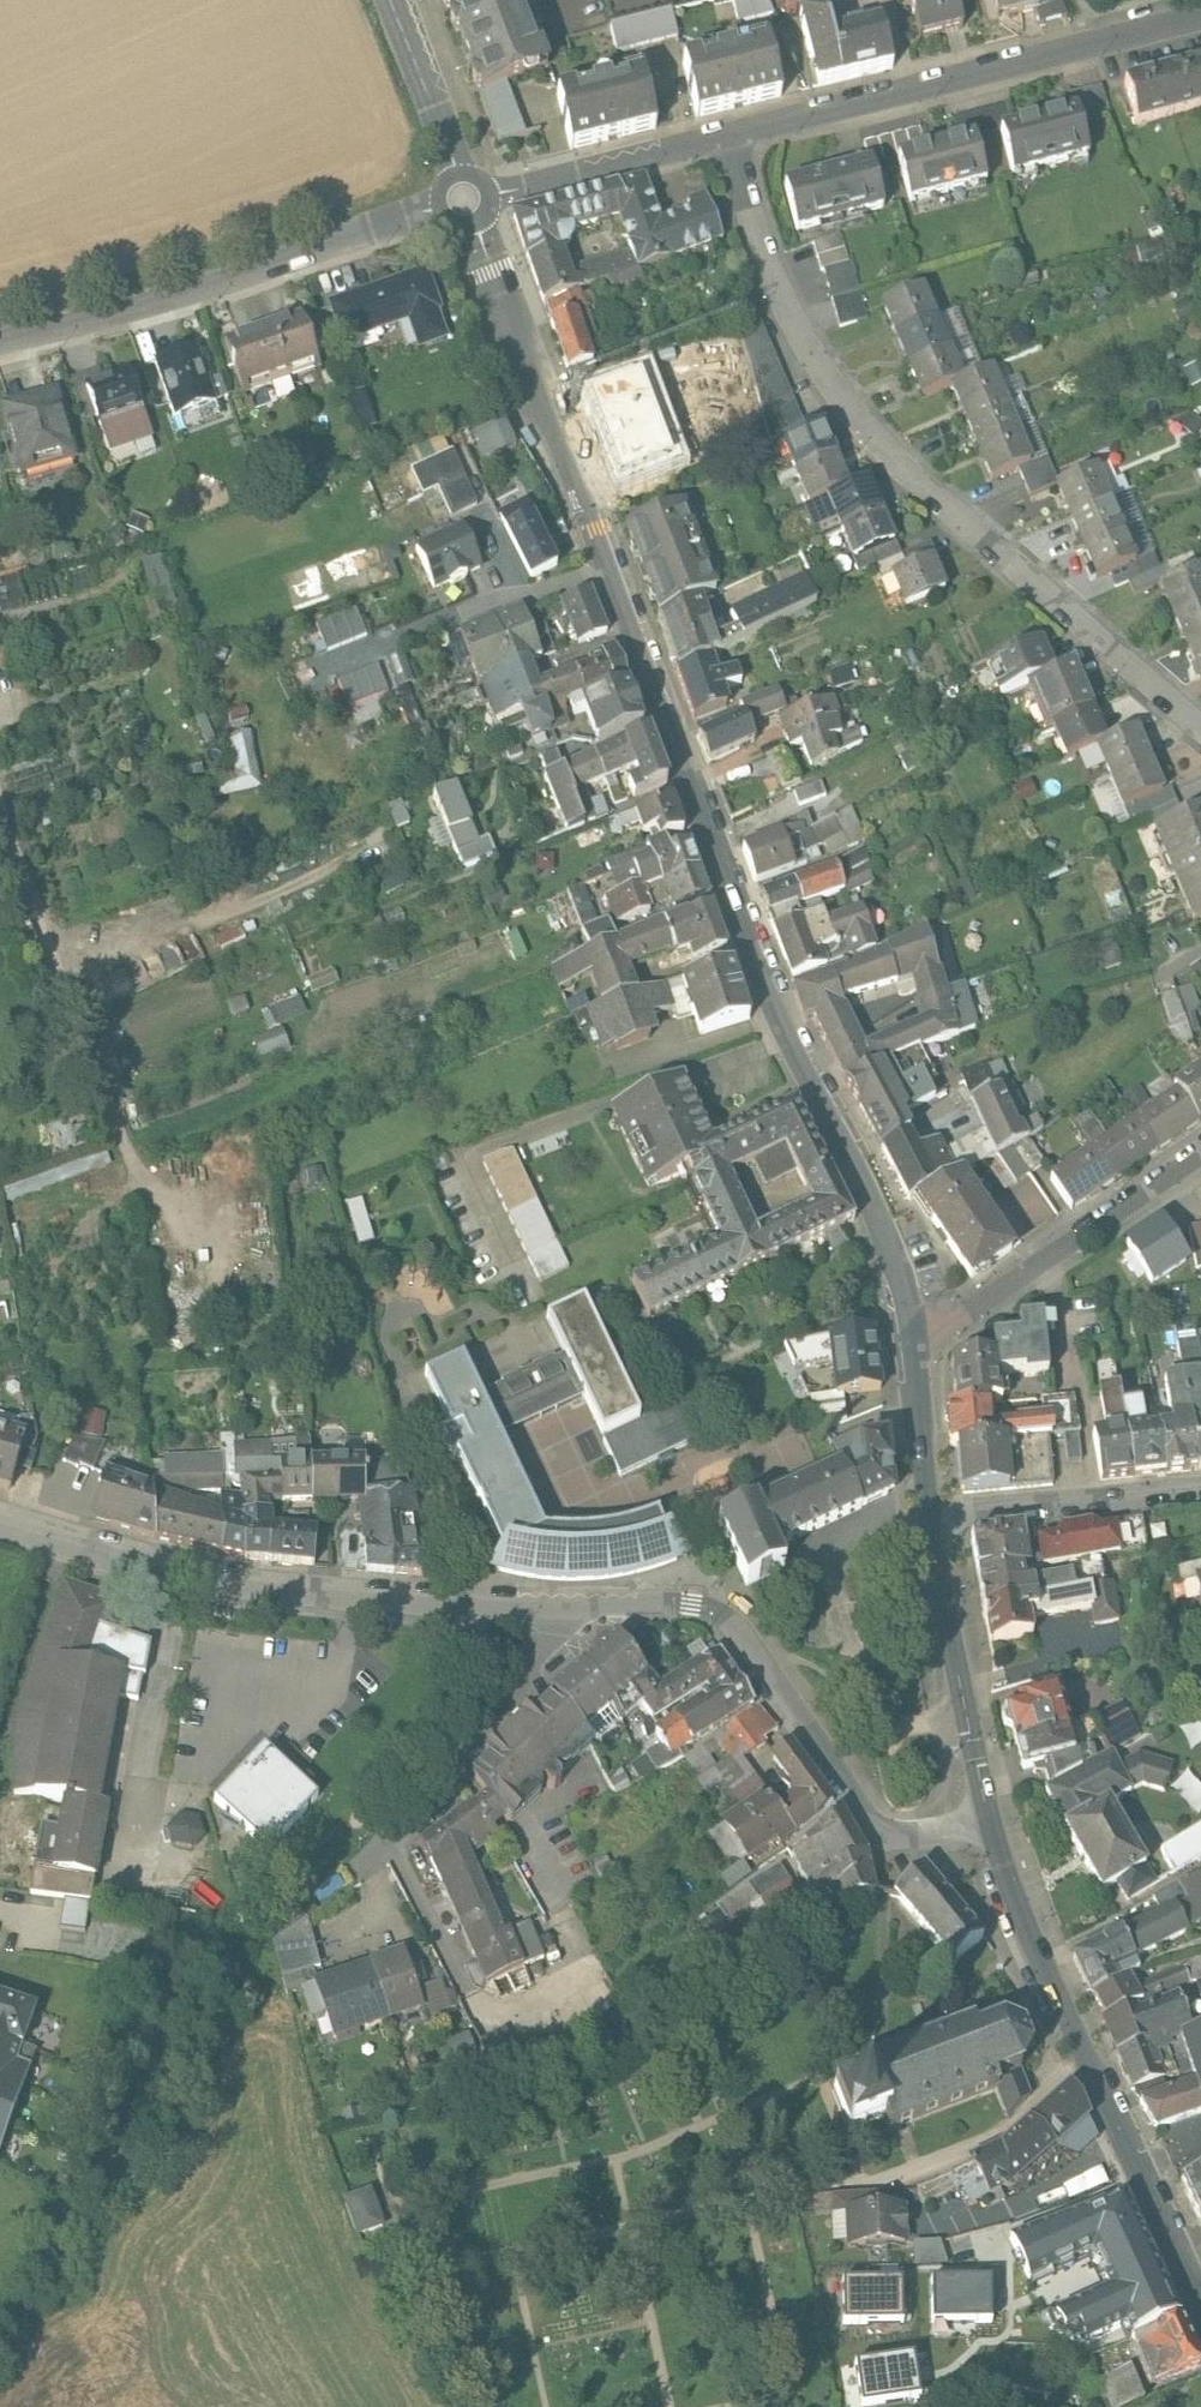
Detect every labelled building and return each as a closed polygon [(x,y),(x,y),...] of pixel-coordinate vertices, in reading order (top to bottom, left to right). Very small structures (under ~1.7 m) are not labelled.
[(448,10),(480,0),(445,0),(448,10)] [(448,10),(481,92),(552,65),(529,0),(480,0),(448,10)] [(739,19),(775,11),(770,0),(734,0),(739,19)] [(803,14),(824,7),(822,0),(798,0),(803,14)] [(917,40),(963,30),(956,0),(909,0),(917,40)] [(996,20),(1034,10),(1039,8),(1037,0),(992,0),(996,20)] [(1039,8),(1034,10),(1040,22),(1067,15),(1061,0),(1037,0),(1039,8)] [(670,6),(606,21),(612,49),(677,33),(670,6)] [(827,82),(847,76),(835,33),(824,7),(803,14),(827,82)] [(885,21),(835,33),(847,76),(899,64),(885,21)] [(770,37),(685,57),(697,113),(783,94),(770,37)] [(1162,74),(1173,116),(1200,108),(1200,63),(1162,74)] [(643,67),(555,89),(569,145),(657,124),(643,67)] [(1173,116),(1162,74),(1125,84),(1136,125),(1173,116)] [(1081,101),(994,126),(1011,185),(1098,160),(1081,101)] [(971,137),(897,158),(911,207),(986,186),(971,137)] [(869,160),(784,186),(801,240),(886,213),(869,160)] [(537,275),(545,300),(576,289),(558,233),(621,214),(623,220),(618,222),(621,236),(626,234),(637,269),(673,257),(723,239),(706,192),(687,199),(691,210),(660,221),(644,176),(589,191),(516,212),(523,234),(537,275)] [(852,232),(821,239),(840,324),(870,318),(852,232)] [(447,332),(422,262),(336,293),(351,336),(401,318),(411,345),(447,332)] [(892,339),(940,317),(926,287),(878,309),(892,339)] [(574,310),(551,318),(568,368),(591,361),(574,310)] [(906,369),(954,347),(940,317),(892,339),(906,369)] [(301,318),(261,332),(276,377),(317,364),(301,318)] [(789,434),(745,323),(721,332),(764,445),(789,434)] [(261,332),(220,346),(236,391),(276,377),(261,332)] [(151,355),(174,425),(218,410),(195,341),(151,355)] [(906,369),(921,402),(948,389),(968,380),(954,347),(906,369)] [(993,370),(948,389),(961,420),(1006,400),(993,370)] [(13,470),(73,455),(55,382),(0,395),(0,417),(13,470)] [(90,398),(105,452),(151,439),(136,385),(90,398)] [(1020,433),(1006,400),(961,420),(975,453),(1020,433)] [(602,479),(612,501),(710,456),(690,414),(590,447),(600,480),(602,479)] [(491,455),(526,444),(518,418),(482,429),(491,455)] [(778,478),(821,461),(806,427),(789,434),(764,445),(778,478)] [(1034,465),(1020,433),(975,453),(989,484),(1034,465)] [(428,494),(450,487),(458,513),(487,505),(470,448),(419,463),(428,494)] [(813,504),(835,494),(821,461),(778,478),(793,512),(813,504)] [(1097,470),(1055,489),(1068,519),(1110,500),(1097,470)] [(813,504),(829,542),(873,524),(857,485),(835,494),(813,504)] [(1110,500),(1068,519),(1082,548),(1124,530),(1110,500)] [(682,505),(630,526),(665,614),(701,598),(716,591),(682,505)] [(502,523),(525,573),(556,559),(532,508),(502,523)] [(829,542),(848,588),(892,569),(873,524),(829,542)] [(459,526),(412,547),(430,586),(445,579),(447,582),(463,575),(462,572),(477,565),(459,526)] [(1124,530),(1082,548),(1095,578),(1137,559),(1124,530)] [(1158,587),(1171,618),(1200,606),(1200,569),(1158,587)] [(927,574),(886,592),(901,627),(942,610),(927,574)] [(572,638),(607,623),(589,580),(554,594),(556,598),(572,638)] [(729,614),(740,637),(812,604),(801,581),(729,614)] [(552,646),(572,638),(556,598),(521,612),(531,636),(546,630),(552,646)] [(701,598),(665,614),(658,617),(677,669),(710,657),(719,654),(701,598)] [(538,654),(531,636),(521,612),(519,606),(488,619),(507,666),(523,660),(538,654)] [(1171,618),(1184,650),(1200,642),(1200,606),(1171,618)] [(363,607),(323,622),(333,648),(373,633),(363,607)] [(477,678),(507,666),(488,619),(458,630),(477,678)] [(610,683),(628,675),(614,639),(595,646),(610,683)] [(1184,650),(1197,681),(1200,679),(1200,642),(1184,650)] [(610,683),(595,646),(582,652),(586,663),(572,669),(582,694),(610,683)] [(1041,699),(1062,689),(1047,654),(999,675),(1015,710),(1041,699)] [(710,657),(677,669),(694,718),(728,705),(722,690),(742,683),(737,669),(717,676),(710,657)] [(550,727),(543,709),(533,684),(523,660),(507,666),(477,678),(492,714),(516,705),(528,736),(550,727)] [(345,678),(355,703),(393,687),(383,662),(345,678)] [(572,669),(533,684),(543,709),(578,695),(582,694),(572,669)] [(593,738),(644,719),(628,675),(610,683),(582,694),(578,695),(593,738)] [(1055,731),(1096,713),(1082,681),(1062,689),(1041,699),(1055,731)] [(744,715),(749,726),(773,716),(779,714),(787,710),(784,704),(779,692),(741,707),(744,715)] [(779,714),(781,717),(801,710),(796,699),(784,704),(787,710),(779,714)] [(781,717),(787,736),(835,721),(839,719),(832,700),(801,710),(781,717)] [(1055,731),(1068,760),(1094,748),(1109,742),(1096,713),(1055,731)] [(698,737),(709,763),(755,741),(749,726),(744,715),(698,737)] [(835,721),(787,736),(791,747),(802,744),(810,770),(837,758),(857,746),(855,740),(856,739),(853,730),(839,735),(835,721)] [(1109,742),(1094,748),(1107,777),(1150,758),(1137,729),(1109,742)] [(638,790),(666,780),(647,730),(619,740),(629,766),(638,790)] [(239,779),(259,778),(256,735),(237,736),(239,779)] [(601,777),(629,766),(619,740),(591,751),(601,777)] [(583,822),(570,789),(560,763),(555,750),(534,758),(562,830),(583,822)] [(570,789),(601,777),(591,751),(560,763),(570,789)] [(781,752),(767,757),(783,789),(799,781),(790,760),(781,752)] [(1164,790),(1150,758),(1107,777),(1121,809),(1164,790)] [(452,790),(431,798),(452,853),(473,845),(452,790)] [(670,797),(607,819),(610,831),(637,821),(643,831),(656,825),(658,835),(680,828),(670,797)] [(797,839),(803,857),(816,850),(842,834),(857,826),(850,809),(834,818),(820,825),(808,833),(808,834),(802,838),(797,839)] [(1156,829),(1194,921),(1200,918),(1200,809),(1156,829)] [(743,851),(755,883),(805,864),(803,857),(797,839),(802,838),(798,830),(743,851)] [(660,878),(695,866),(685,838),(645,853),(655,880),(659,879),(660,878)] [(485,841),(473,845),(452,853),(458,870),(492,857),(485,841)] [(603,893),(613,920),(647,908),(639,886),(655,880),(645,853),(611,865),(619,887),(603,893)] [(660,878),(670,906),(705,893),(695,866),(660,878)] [(793,884),(802,906),(843,891),(836,868),(820,874),(793,884)] [(793,884),(761,896),(775,933),(801,923),(796,908),(802,906),(793,884)] [(588,982),(613,1045),(651,1030),(627,968),(709,935),(696,902),(543,962),(556,995),(588,982)] [(861,912),(828,925),(834,946),(821,951),(826,964),(842,958),(841,955),(852,951),(854,956),(874,949),(861,912)] [(775,933),(792,979),(826,966),(820,951),(821,951),(834,946),(828,925),(823,914),(801,923),(775,933)] [(821,1029),(837,1062),(834,1063),(840,1072),(846,1081),(872,1069),(920,1048),(946,1039),(975,1027),(962,984),(944,990),(924,929),(866,958),(831,973),(831,974),(793,988),(799,1003),(805,1021),(815,1016),(821,1029)] [(677,977),(695,1032),(749,1014),(731,959),(677,977)] [(1200,1011),(1200,995),(1197,983),(1162,995),(1172,1022),(1200,1011)] [(261,1040),(266,1055),(295,1046),(290,1031),(261,1040)] [(872,1069),(899,1116),(934,1098),(922,1075),(931,1070),(920,1048),(872,1069)] [(1200,1122),(1200,1068),(1174,1087),(1178,1091),(1199,1123),(1200,1122)] [(846,1081),(881,1148),(908,1134),(899,1116),(872,1069),(846,1081)] [(724,1156),(716,1139),(688,1078),(627,1106),(663,1184),(687,1173),(724,1156)] [(999,1087),(973,1101),(985,1130),(945,1150),(958,1176),(996,1156),(1028,1139),(1022,1124),(1016,1127),(999,1087)] [(1157,1152),(1199,1123),(1178,1091),(1134,1121),(1157,1152)] [(840,1183),(801,1100),(771,1114),(786,1147),(809,1197),(840,1183)] [(771,1114),(716,1139),(724,1156),(732,1172),(786,1147),(771,1114)] [(1114,1182),(1157,1152),(1134,1121),(1092,1149),(1114,1182)] [(909,1202),(916,1198),(958,1176),(945,1150),(939,1140),(917,1151),(908,1134),(881,1148),(909,1202)] [(542,1280),(573,1267),(520,1144),(488,1157),(542,1280)] [(1071,1211),(1114,1182),(1092,1149),(1050,1179),(1071,1211)] [(718,1239),(755,1222),(732,1172),(724,1156),(687,1173),(718,1239)] [(958,1176),(916,1198),(971,1279),(1010,1252),(958,1176)] [(809,1197),(755,1222),(772,1259),(856,1220),(840,1183),(809,1197)] [(363,1244),(378,1240),(369,1198),(354,1201),(363,1244)] [(718,1239),(684,1255),(700,1291),(772,1259),(755,1222),(718,1239)] [(1187,1260),(1162,1222),(1127,1245),(1152,1283),(1187,1260)] [(684,1255),(630,1279),(647,1316),(700,1291),(684,1255)] [(658,1577),(691,1562),(657,1517),(633,1525),(604,1529),(573,1532),(545,1529),(500,1437),(585,1397),(624,1477),(715,1437),(696,1396),(641,1420),(585,1304),(547,1321),(563,1356),(479,1395),(463,1357),(421,1377),(502,1551),(486,1576),(534,1585),(577,1587),(620,1584),(658,1577)] [(1024,1378),(1050,1375),(1043,1315),(1020,1318),(1021,1332),(995,1335),(997,1355),(999,1375),(1024,1372),(1024,1378)] [(883,1387),(875,1326),(827,1332),(835,1393),(883,1387)] [(1002,1401),(999,1375),(997,1355),(951,1360),(956,1406),(995,1402),(1002,1401)] [(1174,1417),(1192,1415),(1200,1414),(1200,1369),(1164,1374),(1174,1417)] [(1127,1424),(1124,1401),(1121,1383),(1100,1387),(1106,1427),(1127,1424)] [(1042,1397),(1043,1411),(1053,1410),(1056,1435),(1081,1432),(1073,1395),(1042,1397)] [(1127,1424),(1145,1421),(1142,1398),(1124,1401),(1127,1424)] [(995,1402),(956,1406),(946,1408),(951,1447),(957,1447),(1049,1435),(1056,1435),(1053,1410),(1043,1411),(1017,1414),(1017,1417),(997,1420),(995,1402)] [(1167,1472),(1199,1469),(1194,1423),(1192,1415),(1174,1417),(1176,1424),(1162,1426),(1167,1472)] [(1167,1472),(1162,1426),(1151,1427),(1145,1421),(1127,1424),(1135,1475),(1167,1472)] [(1135,1475),(1127,1424),(1106,1427),(1092,1429),(1101,1480),(1135,1475)] [(832,1442),(843,1465),(863,1507),(897,1491),(890,1431),(868,1434),(865,1427),(832,1442)] [(4,1485),(19,1434),(0,1428),(0,1484),(4,1485)] [(1049,1435),(957,1447),(962,1492),(1055,1483),(1049,1435)] [(301,1445),(302,1469),(315,1469),(314,1444),(301,1445)] [(85,1445),(73,1465),(101,1477),(114,1450),(85,1445)] [(231,1469),(240,1470),(278,1469),(276,1451),(231,1452),(231,1469)] [(718,1522),(746,1584),(784,1567),(775,1547),(863,1507),(843,1465),(718,1522)] [(315,1469),(315,1506),(363,1505),(411,1498),(404,1468),(315,1469)] [(275,1493),(275,1506),(286,1506),(285,1469),(278,1469),(240,1470),(241,1484),(248,1484),(248,1494),(275,1493)] [(285,1469),(286,1506),(315,1506),(315,1469),(302,1469),(285,1469)] [(158,1472),(159,1486),(187,1487),(187,1495),(226,1494),(225,1473),(158,1472)] [(163,1541),(160,1495),(115,1483),(102,1523),(163,1541)] [(163,1541),(229,1558),(228,1519),(187,1504),(187,1495),(187,1487),(159,1486),(160,1495),(163,1541)] [(248,1518),(275,1517),(275,1506),(275,1493),(248,1494),(248,1504),(248,1518)] [(390,1523),(417,1519),(411,1498),(363,1505),(370,1573),(395,1574),(390,1523)] [(228,1519),(229,1558),(276,1565),(278,1532),(275,1517),(248,1518),(248,1504),(227,1502),(228,1519)] [(1049,1543),(1051,1561),(1148,1547),(1143,1516),(1101,1523),(1094,1519),(1062,1524),(1057,1532),(1047,1534),(1049,1543)] [(395,1574),(431,1576),(417,1519),(390,1523),(395,1574)] [(1029,1546),(1025,1524),(971,1533),(978,1574),(1024,1566),(1033,1564),(1029,1546)] [(322,1535),(278,1532),(276,1565),(317,1568),(322,1535)] [(1033,1564),(1051,1561),(1049,1543),(1029,1546),(1033,1564)] [(1024,1566),(978,1574),(984,1606),(1077,1589),(1073,1570),(1026,1579),(1024,1566)] [(124,1599),(62,1577),(11,1722),(9,1790),(60,1797),(95,1802),(121,1670),(101,1665),(124,1599)] [(1077,1589),(984,1606),(991,1644),(1035,1635),(1032,1618),(1091,1607),(1094,1624),(1120,1619),(1114,1588),(1094,1592),(1093,1586),(1077,1589)] [(623,1637),(643,1664),(660,1652),(640,1625),(623,1637)] [(618,1631),(580,1667),(612,1704),(622,1722),(644,1705),(631,1689),(649,1672),(643,1664),(623,1637),(618,1631)] [(723,1648),(687,1671),(700,1693),(704,1699),(707,1705),(718,1699),(731,1719),(757,1703),(723,1648)] [(552,1692),(588,1738),(590,1743),(603,1737),(595,1718),(612,1704),(580,1667),(552,1692)] [(663,1686),(649,1672),(631,1689),(644,1705),(656,1721),(700,1693),(687,1671),(663,1686)] [(1059,1689),(1008,1703),(1019,1745),(1070,1732),(1059,1689)] [(588,1738),(552,1692),(470,1763),(488,1784),(474,1796),(493,1817),(588,1738)] [(682,1750),(731,1719),(718,1699),(707,1705),(704,1699),(678,1714),(660,1734),(668,1745),(649,1754),(659,1773),(686,1757),(682,1750)] [(760,1704),(715,1736),(732,1760),(777,1728),(760,1704)] [(1070,1732),(1019,1745),(1027,1771),(1043,1765),(1051,1789),(1115,1754),(1146,1739),(1126,1704),(1070,1732)] [(789,1740),(771,1753),(797,1787),(775,1804),(795,1831),(835,1801),(789,1740)] [(264,1750),(219,1800),(270,1847),(316,1797),(264,1750)] [(1051,1789),(1107,1893),(1122,1882),(1133,1900),(1200,1861),(1200,1826),(1143,1856),(1110,1801),(1146,1784),(1167,1790),(1176,1766),(1143,1755),(1123,1766),(1115,1754),(1051,1789)] [(780,1843),(795,1831),(775,1804),(752,1773),(730,1790),(744,1809),(720,1827),(745,1859),(775,1836),(780,1843)] [(474,1796),(450,1812),(467,1850),(499,1828),(493,1817),(474,1796)] [(95,1802),(60,1797),(56,1824),(41,1822),(30,1892),(93,1902),(108,1804),(95,1802)] [(852,1826),(840,1807),(807,1832),(814,1844),(852,1826)] [(450,1812),(415,1834),(437,1880),(473,1862),(467,1850),(450,1812)] [(866,1852),(852,1826),(814,1844),(793,1854),(815,1896),(820,1894),(839,1884),(834,1869),(866,1852)] [(875,1892),(866,1852),(834,1869),(839,1884),(820,1894),(849,1897),(875,1892)] [(473,1862),(437,1880),(459,1930),(496,1911),(473,1862)] [(784,1866),(723,1902),(737,1926),(798,1891),(784,1866)] [(922,1867),(893,1891),(953,1961),(982,1936),(922,1867)] [(1139,1957),(1200,1924),(1200,1877),(1159,1899),(1164,1910),(1125,1930),(1139,1957)] [(88,1925),(91,1902),(70,1899),(67,1923),(88,1925)] [(496,1911),(459,1930),(486,1985),(492,1982),(522,1968),(505,1931),(496,1911)] [(307,1918),(273,1942),(282,1977),(320,1964),(307,1918)] [(531,1921),(505,1931),(522,1968),(528,1966),(545,1957),(531,1921)] [(1125,1930),(1080,1954),(1098,1994),(1143,1967),(1139,1957),(1125,1930)] [(369,1957),(370,1959),(391,2018),(424,2008),(403,1945),(369,1957)] [(370,1959),(313,1979),(332,2039),(391,2018),(370,1959)] [(522,1968),(492,1982),(504,2007),(536,1989),(528,1966),(522,1968)] [(1133,1974),(1098,1994),(1114,2014),(1183,1989),(1196,1982),(1189,1966),(1141,1985),(1133,1974)] [(1114,2014),(1107,2016),(1120,2053),(1169,2036),(1172,2044),(1199,2034),(1183,1989),(1114,2014)] [(35,2051),(21,2045),(35,2011),(0,1999),(0,2150),(35,2051)] [(242,1999),(234,2010),(245,2018),(253,2007),(242,1999)] [(974,2024),(865,2065),(868,2077),(885,2117),(889,2128),(998,2087),(1008,2114),(1029,2094),(1019,2069),(1021,2068),(1029,2051),(1022,2031),(1004,2024),(978,2033),(974,2024)] [(1200,2081),(1200,2034),(1199,2034),(1172,2044),(1179,2065),(1193,2060),(1200,2081)] [(1120,2053),(1139,2086),(1182,2071),(1179,2065),(1172,2044),(1169,2036),(1120,2053)] [(885,2117),(868,2077),(834,2090),(849,2131),(885,2117)] [(1146,2103),(1157,2130),(1200,2114),(1200,2083),(1146,2103)] [(1017,2133),(972,2162),(973,2163),(938,2180),(918,2188),(924,2204),(979,2174),(989,2193),(1008,2183),(1055,2142),(1087,2113),(1071,2085),(1017,2133)] [(1087,2113),(1055,2142),(1059,2147),(1079,2154),(1097,2136),(1087,2113)] [(1177,2191),(1200,2240),(1200,2179),(1177,2191)] [(369,2190),(342,2201),(356,2238),(384,2227),(369,2190)] [(1086,2340),(1126,2322),(1145,2312),(1139,2299),(1168,2287),(1123,2193),(1086,2210),(1010,2238),(1029,2279),(1092,2249),(1110,2287),(1046,2316),(1051,2328),(1086,2340)] [(833,2213),(847,2213),(847,2211),(876,2210),(876,2194),(832,2195),(833,2213)] [(847,2211),(847,2213),(849,2245),(868,2244),(868,2247),(887,2246),(887,2243),(904,2242),(902,2208),(876,2210),(847,2211)] [(991,2279),(931,2280),(931,2323),(991,2322),(991,2279)] [(902,2280),(842,2281),(843,2324),(903,2323),(902,2280)] [(1126,2322),(1132,2335),(1180,2314),(1168,2287),(1139,2299),(1145,2312),(1126,2322)] [(1132,2335),(1153,2381),(1200,2360),(1180,2314),(1132,2335)] [(914,2354),(854,2363),(861,2406),(920,2397),(914,2354)] [(1100,2380),(1111,2406),(1121,2406),(1143,2398),(1130,2367),(1100,2380)]
